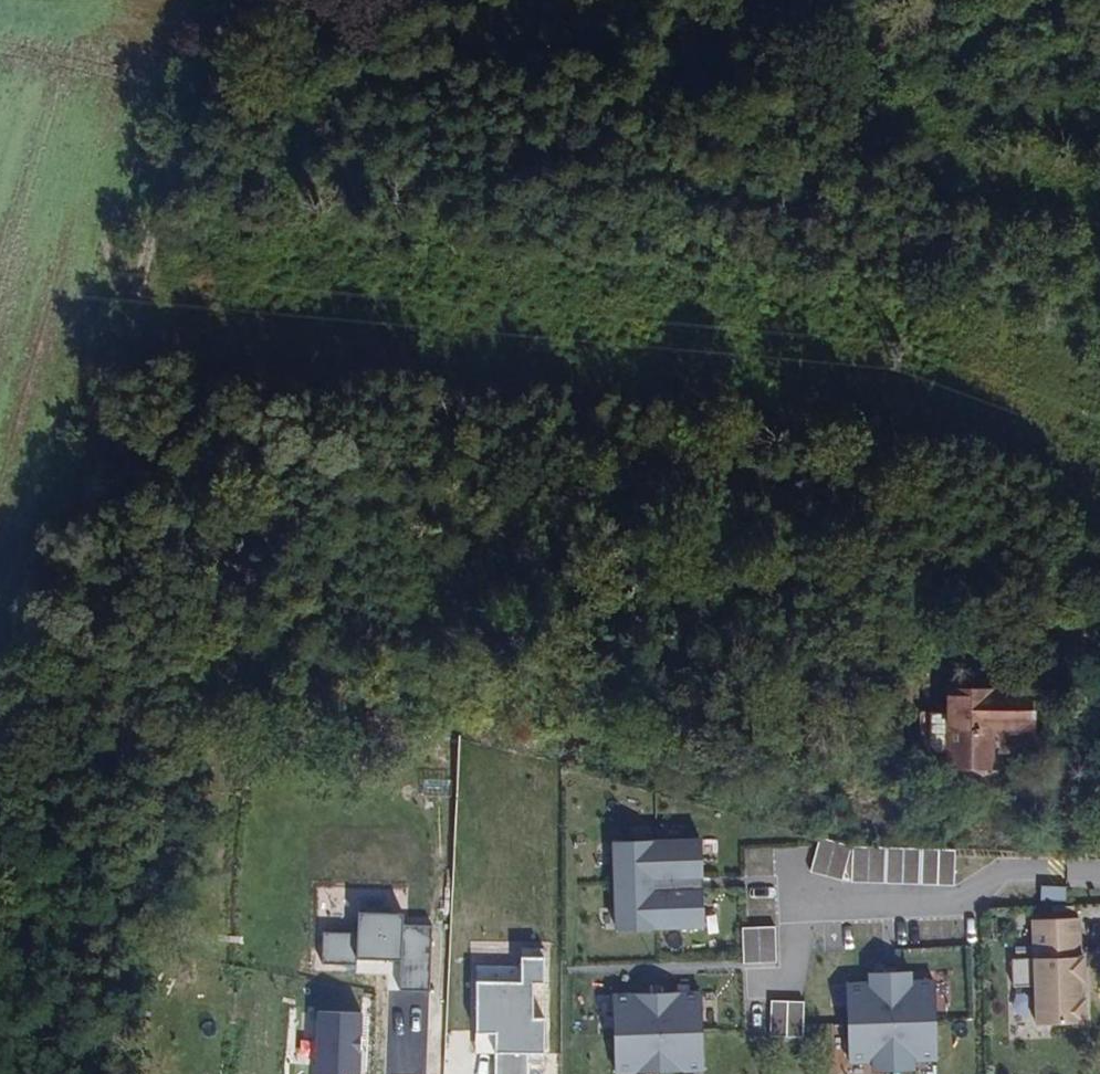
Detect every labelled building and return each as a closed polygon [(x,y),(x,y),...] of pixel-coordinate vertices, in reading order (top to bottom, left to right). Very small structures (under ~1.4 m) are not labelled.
[(1002,676),(1002,656),(956,656),(956,676),(1002,676)] [(957,753),(1003,753),(1003,716),(1040,716),(1041,676),(1002,676),(956,676),(956,697),(957,753)] [(956,697),(930,697),(930,753),(957,753),(956,697)] [(613,931),(703,927),(700,837),(609,841),(613,931)] [(852,847),(820,838),(811,871),(845,883),(954,887),(956,851),(852,847)] [(358,938),(323,937),(322,966),(359,967),(360,960),(402,961),(401,989),(428,990),(430,927),(401,926),(401,916),(359,915),(358,938)] [(1083,918),(1032,920),(1034,958),(1010,959),(1011,986),(1036,985),(1037,1027),(1087,1025),(1083,918)] [(776,927),(744,928),(744,962),(777,961),(776,927)] [(849,983),(849,1064),(872,1064),(872,1073),(914,1073),(914,1059),(936,1059),(935,980),(913,980),(913,972),(869,972),(869,983),(849,983)] [(701,990),(612,995),(617,1073),(655,1073),(706,1071),(701,990)] [(805,1002),(772,1000),(770,1035),(803,1037),(805,1002)] [(318,1011),(317,1073),(363,1073),(364,1012),(318,1011)]
